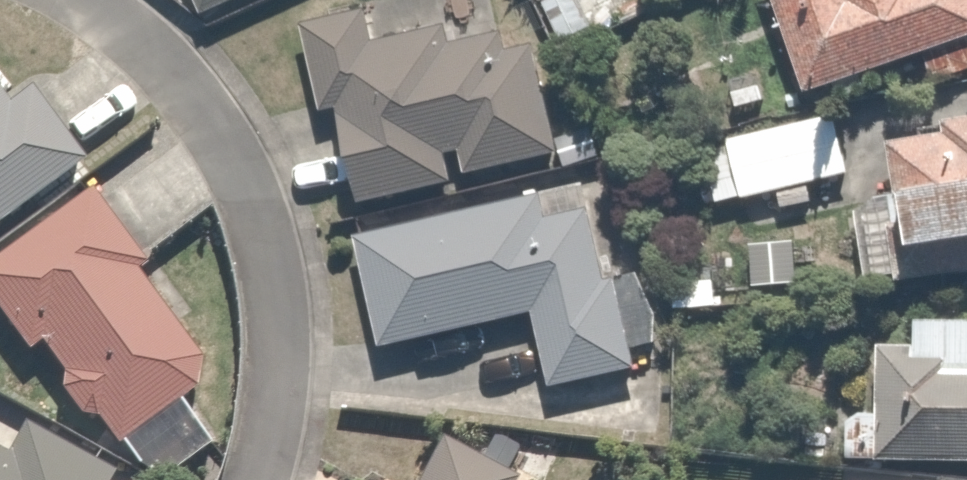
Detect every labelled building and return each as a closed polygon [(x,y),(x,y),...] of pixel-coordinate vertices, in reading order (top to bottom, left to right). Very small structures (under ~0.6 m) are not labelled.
[(232,0),(197,0),(203,13),(232,0)] [(807,90),(966,36),(966,0),(776,0),(807,90)] [(374,39),(367,9),(305,23),(324,108),(340,104),(360,199),(454,179),(448,152),(461,150),(466,173),(564,151),(539,39),(507,46),(503,29),(450,41),(447,23),(374,39)] [(0,86),(0,222),(87,159),(33,86),(12,102),(0,86)] [(728,141),(741,197),(851,173),(838,116),(728,141)] [(966,269),(966,116),(946,119),(948,132),(892,140),(899,192),(876,196),(859,208),(869,275),(897,271),(898,279),(966,269)] [(357,234),(382,343),(535,309),(552,384),(638,365),(617,275),(609,277),(587,182),(363,232),(357,234)] [(201,355),(138,268),(147,261),(93,186),(0,253),(0,313),(28,352),(43,341),(65,372),(63,388),(83,414),(100,417),(120,444),(197,386),(201,355)] [(918,344),(883,343),(882,411),(863,410),(851,418),(850,456),(966,457),(966,317),(918,317),(918,344)] [(115,471),(26,424),(10,453),(0,448),(0,479),(110,479),(115,471)] [(444,438),(422,479),(518,479),(519,478),(444,438)]
